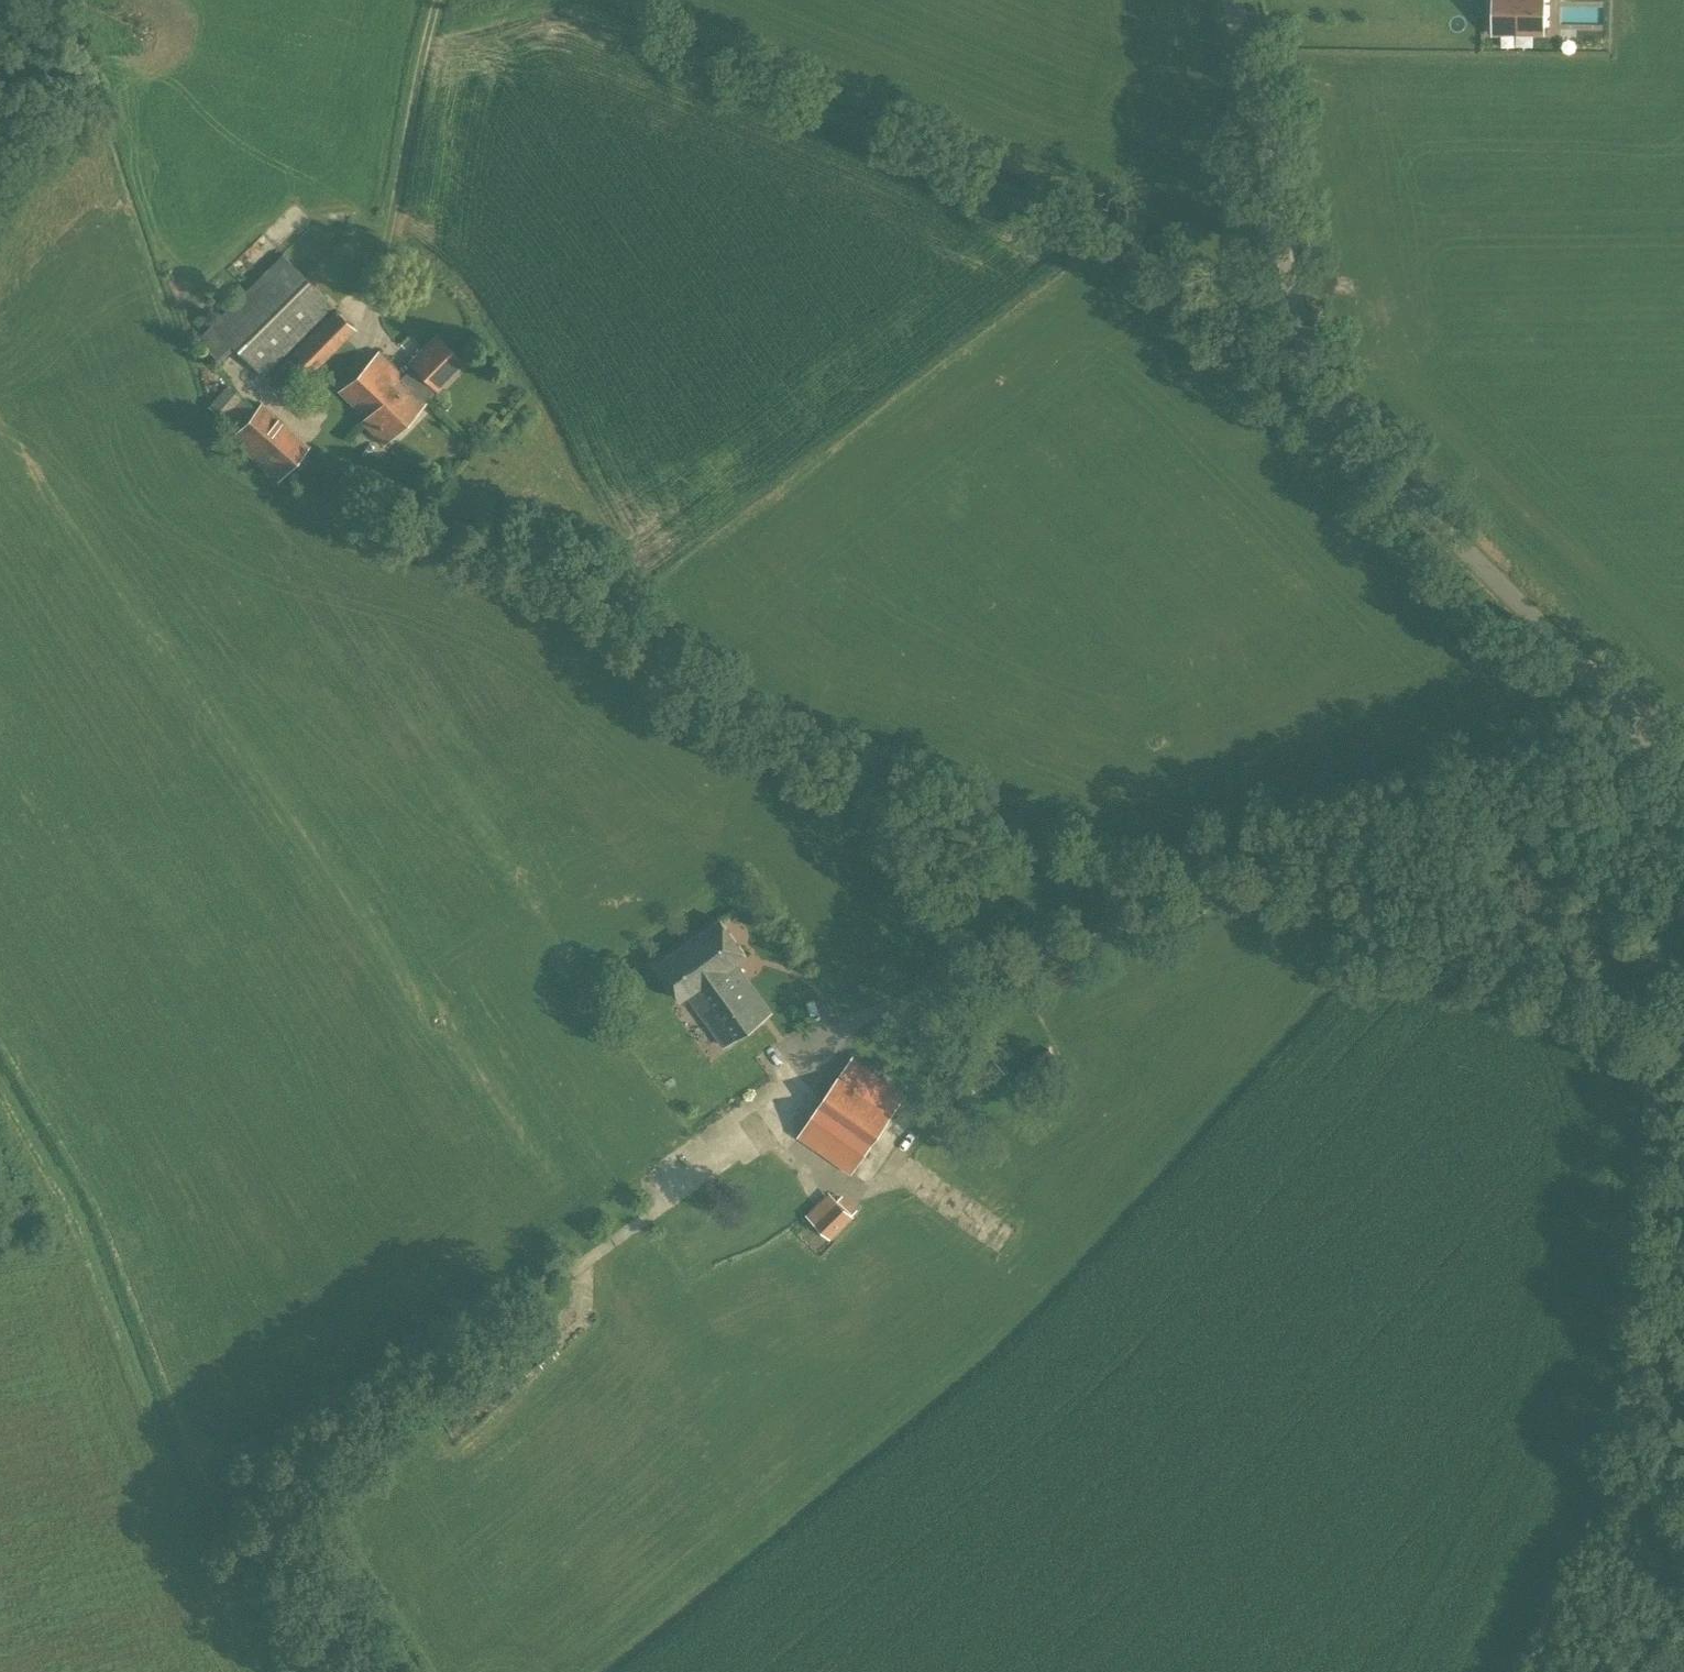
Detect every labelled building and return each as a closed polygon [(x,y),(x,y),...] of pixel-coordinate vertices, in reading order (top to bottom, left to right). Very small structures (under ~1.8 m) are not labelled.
[(1492,32),(1516,33),(1516,30),(1544,31),(1545,0),(1492,0),(1492,32)] [(291,350),(293,352),(273,373),(291,392),(356,329),(283,256),(198,340),(220,362),(237,348),(262,375),(291,350)] [(363,418),(360,421),(384,446),(429,402),(425,397),(435,387),(437,389),(463,361),(437,336),(402,373),(379,351),(339,392),(363,418)] [(256,410),(227,384),(208,405),(236,430),(229,438),(277,480),(309,446),(262,403),(256,410)] [(687,996),(688,997),(706,985),(713,995),(715,993),(721,1001),(748,982),(735,963),(746,954),(722,920),(657,966),(682,1000),(687,996)] [(706,985),(688,997),(724,1047),(771,1013),(748,982),(721,1001),(715,993),(713,995),(706,985)] [(798,1137),(852,1174),(907,1095),(854,1058),(798,1137)] [(851,1213),(836,1199),(814,1220),(829,1235),(851,1213)]
